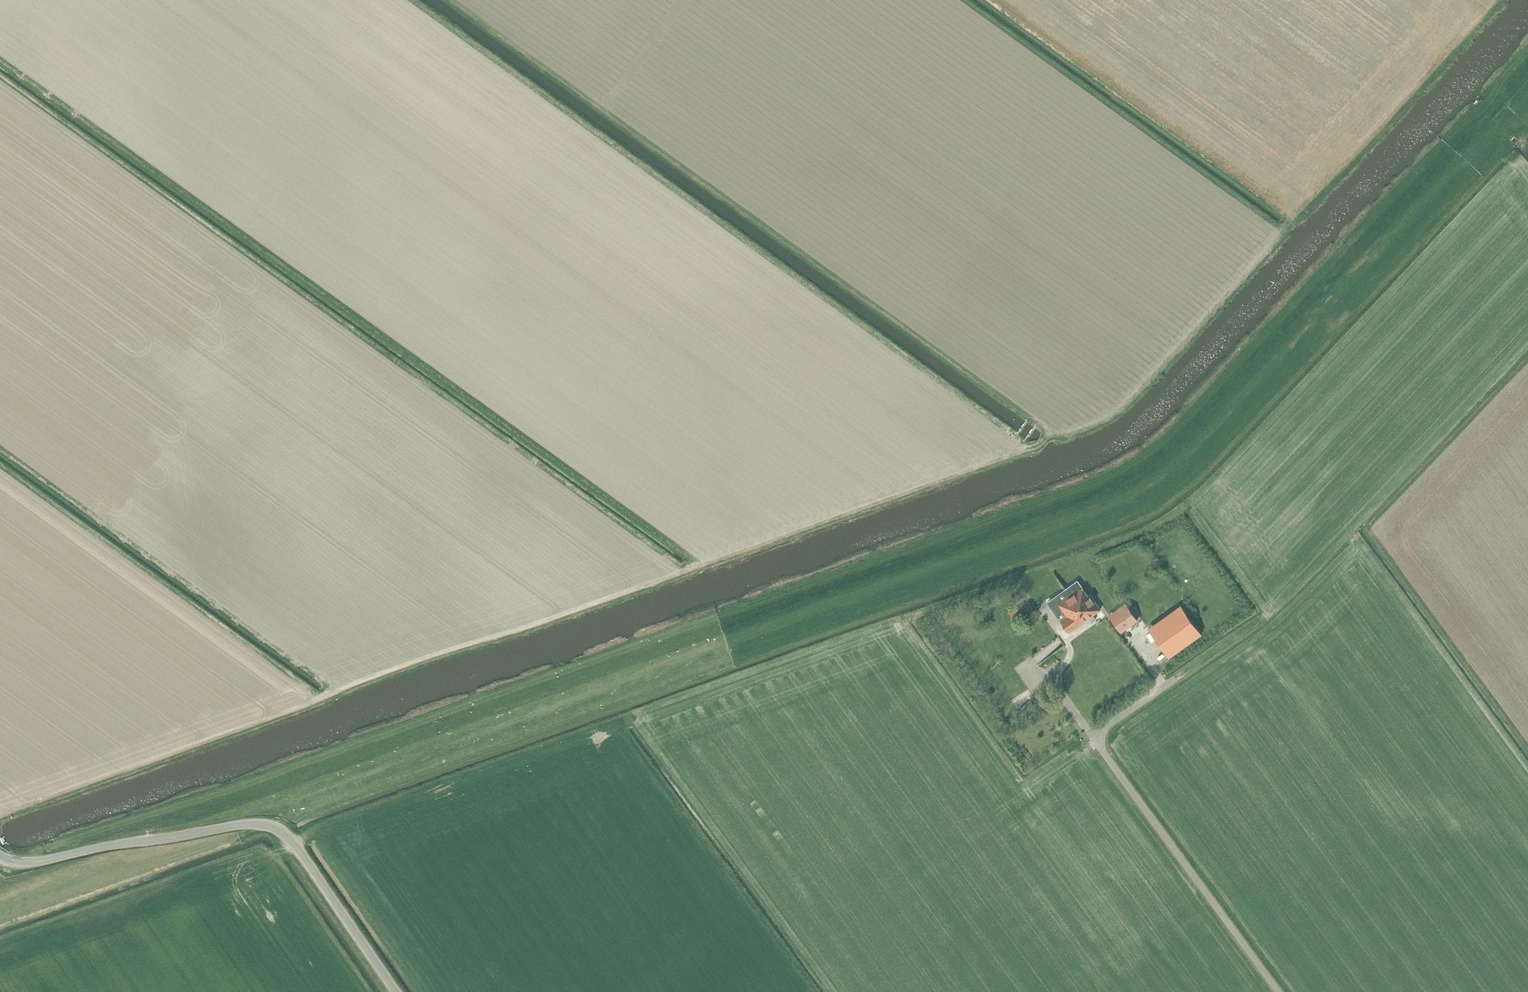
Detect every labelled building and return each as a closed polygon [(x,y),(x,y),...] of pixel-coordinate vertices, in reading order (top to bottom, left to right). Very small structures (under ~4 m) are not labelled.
[(1037,607),(1065,646),(1106,616),(1090,594),(1088,595),(1076,578),(1037,607)] [(1128,607),(1112,619),(1121,632),(1138,620),(1128,607)] [(1186,611),(1154,635),(1171,659),(1204,636),(1186,611)]
